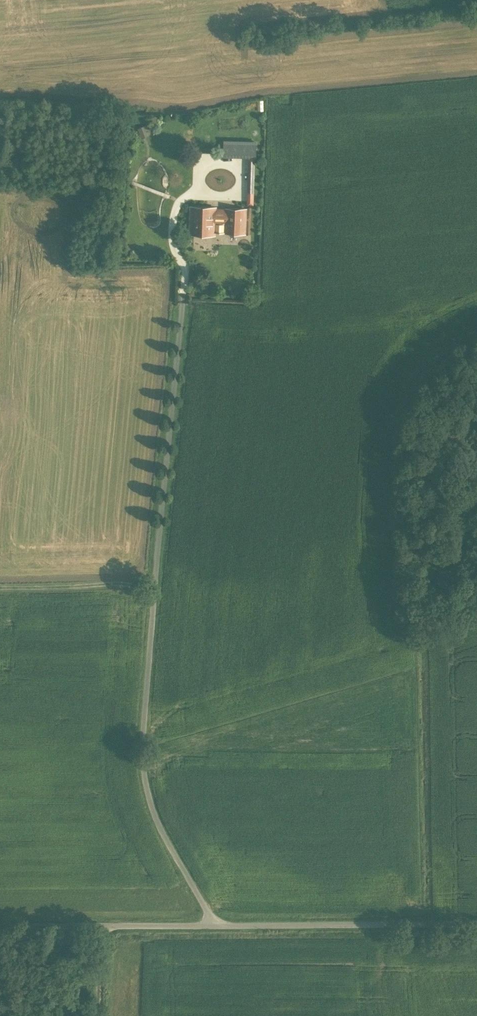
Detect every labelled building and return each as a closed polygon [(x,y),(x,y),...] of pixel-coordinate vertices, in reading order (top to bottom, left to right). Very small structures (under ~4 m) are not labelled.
[(256,142),(224,141),(224,155),(256,156),(256,142)] [(215,207),(192,207),(191,233),(214,234),(215,231),(215,208),(215,207)] [(246,208),(226,207),(226,208),(225,231),(225,232),(245,233),(246,208)] [(226,208),(218,208),(215,208),(215,231),(225,231),(226,208)]
